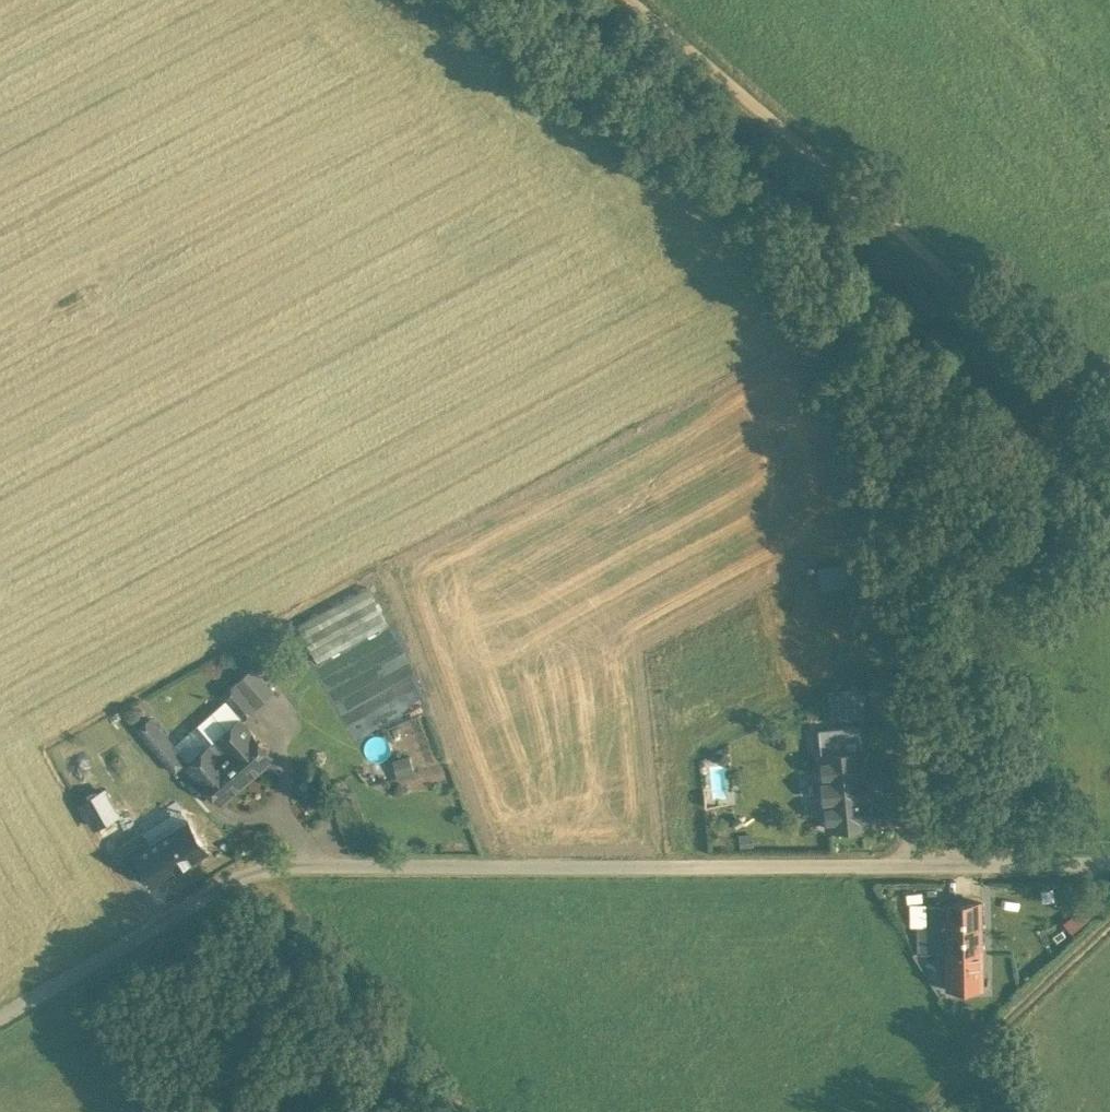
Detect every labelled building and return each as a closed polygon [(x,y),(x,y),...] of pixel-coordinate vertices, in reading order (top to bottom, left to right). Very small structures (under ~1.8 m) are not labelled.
[(820,586),(846,582),(843,560),(816,564),(820,586)] [(298,624),(317,662),(387,624),(367,586),(298,624)] [(276,663),(285,675),(295,667),(286,655),(276,663)] [(222,694),(226,698),(243,717),(243,718),(256,706),(236,682),(222,694)] [(214,742),(239,720),(243,717),(226,698),(197,723),(214,742)] [(803,705),(805,719),(827,717),(826,714),(842,712),(841,701),(803,705)] [(186,758),(174,744),(152,717),(138,729),(172,770),(186,758)] [(214,742),(246,779),(272,756),(239,720),(214,742)] [(214,742),(197,723),(174,744),(186,758),(189,763),(214,742)] [(825,775),(865,771),(860,725),(820,729),(825,775)] [(188,764),(221,801),(246,779),(214,742),(189,763),(188,764)] [(701,750),(703,793),(732,792),(730,748),(701,750)] [(408,758),(390,762),(395,779),(411,774),(408,758)] [(878,770),(865,771),(867,795),(880,793),(878,770)] [(865,771),(825,775),(829,825),(869,821),(867,795),(865,771)] [(100,834),(117,824),(107,805),(89,815),(100,834)] [(140,855),(155,880),(190,858),(172,829),(144,846),(137,850),(140,855)] [(137,850),(144,846),(139,838),(123,849),(130,861),(140,855),(137,850)] [(981,900),(945,901),(945,904),(926,904),(926,923),(918,923),(919,950),(933,950),(941,950),(946,950),(947,960),(982,959),(982,951),(981,900)] [(954,967),(932,968),(933,982),(959,981),(958,975),(954,975),(954,967)]
